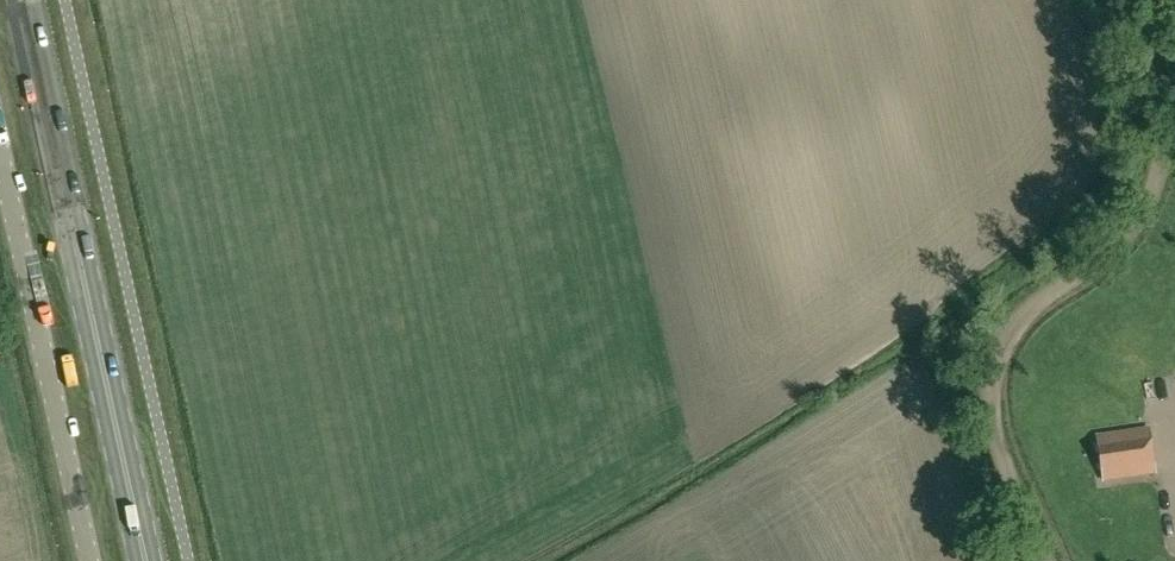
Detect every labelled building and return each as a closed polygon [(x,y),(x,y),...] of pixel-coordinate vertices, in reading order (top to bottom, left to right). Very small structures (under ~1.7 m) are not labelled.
[(1150,427),(1096,435),(1102,482),(1157,474),(1150,427)]
